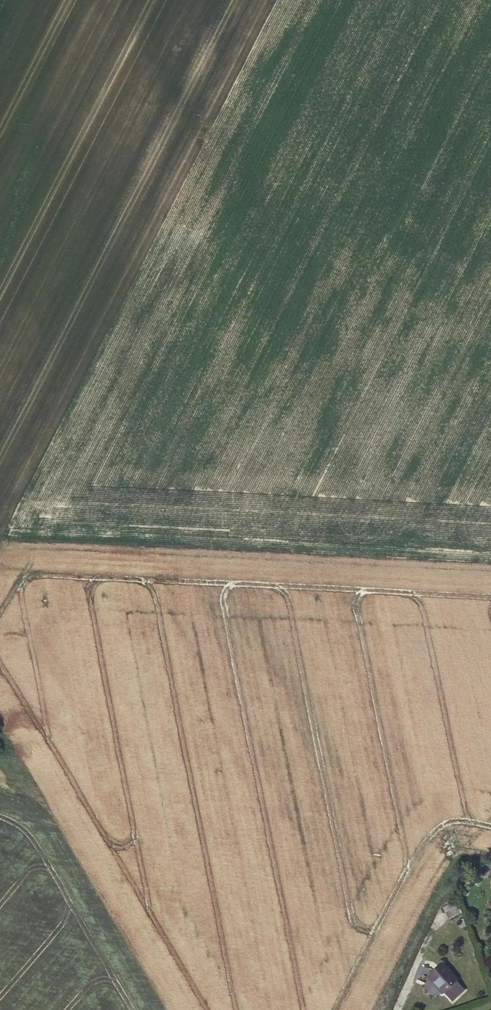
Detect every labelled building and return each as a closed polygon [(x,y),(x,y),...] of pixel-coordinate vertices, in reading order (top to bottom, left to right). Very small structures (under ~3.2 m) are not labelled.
[(458,906),(445,912),(448,918),(460,912),(458,906)] [(429,978),(443,965),(442,963),(427,976),(429,978)] [(443,965),(429,978),(442,992),(444,991),(455,980),(456,979),(443,965)] [(464,989),(455,980),(444,991),(452,1000),(464,989)]
